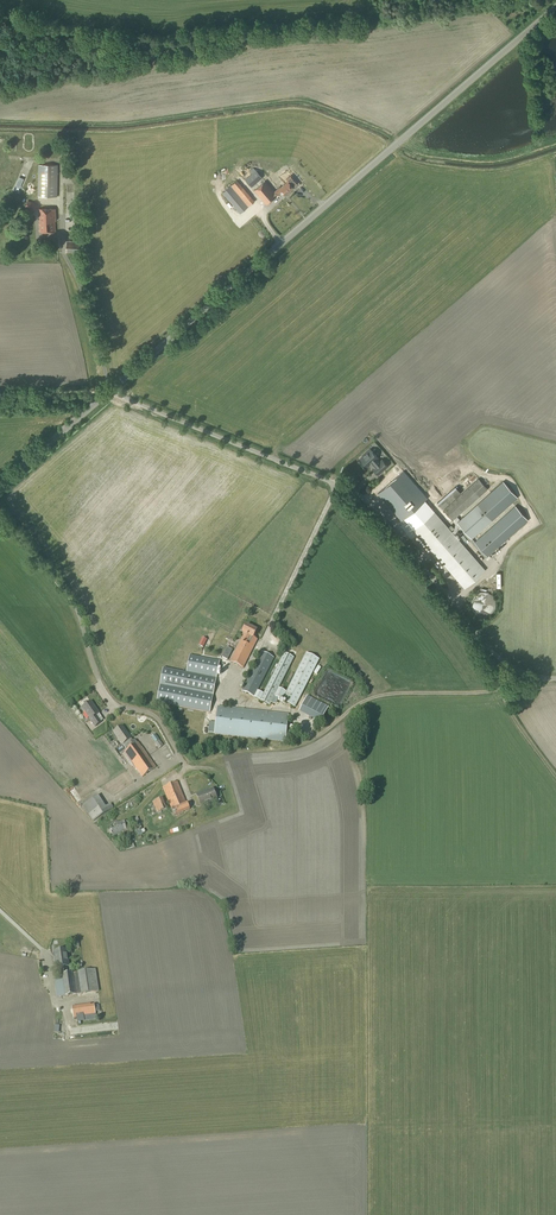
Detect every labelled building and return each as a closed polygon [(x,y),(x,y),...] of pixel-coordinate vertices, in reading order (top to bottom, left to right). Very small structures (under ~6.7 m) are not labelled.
[(57,197),(58,190),(58,165),(39,165),(38,190),(38,196),(57,197)] [(251,187),(262,178),(256,170),(244,179),(251,187)] [(278,195),(283,191),(286,194),(294,188),(293,187),(298,183),(291,175),(286,179),(288,181),(280,187),(274,191),(265,181),(254,190),(266,205),(278,195)] [(240,214),(255,201),(239,183),(237,180),(222,193),(240,214)] [(33,214),(38,205),(28,200),(25,206),(31,209),(29,212),(33,214)] [(40,232),(56,232),(55,218),(56,218),(55,209),(39,209),(39,218),(40,232)] [(83,253),(84,242),(67,241),(66,252),(83,253)] [(371,449),(360,458),(368,466),(371,463),(374,467),(373,468),(378,474),(390,464),(384,458),(380,462),(377,458),(378,457),(371,449)] [(408,490),(412,495),(431,478),(426,473),(408,490)] [(453,521),(488,489),(478,478),(443,510),(453,521)] [(471,539),(492,521),(518,498),(503,481),(477,504),(457,522),(471,539)] [(377,497),(396,516),(408,504),(397,493),(395,494),(388,487),(377,497)] [(461,493),(455,487),(437,503),(442,510),(461,493)] [(403,518),(413,529),(466,588),(487,569),(434,511),(424,500),(403,518)] [(487,557),(528,520),(515,506),(474,542),(487,557)] [(495,605),(495,602),(494,600),(493,598),(492,596),(490,595),(487,594),(484,593),(482,593),(480,593),(477,594),(475,595),(474,597),(472,598),(471,601),(470,603),(470,605),(471,608),(471,609),(472,612),(474,614),(476,615),(478,617),(480,617),(482,618),(484,618),(486,617),(488,617),(489,616),(492,614),(493,612),(494,610),(495,608),(495,605)] [(257,631),(246,625),(245,628),(243,628),(242,628),(240,630),(241,632),(244,634),(230,661),(244,668),(258,640),(254,638),(257,631)] [(264,694),(257,691),(274,658),(262,652),(242,691),(270,705),(274,697),(295,707),(319,660),(306,653),(287,692),(279,688),(294,658),(285,653),(264,694)] [(210,713),(220,661),(190,655),(186,672),(163,668),(156,703),(210,713)] [(95,728),(102,723),(97,715),(99,714),(91,702),(82,708),(90,719),(89,720),(95,728)] [(285,742),(288,715),(217,707),(214,734),(285,742)] [(308,730),(310,727),(298,720),(296,723),(308,730)] [(132,743),(130,740),(132,739),(122,726),(113,732),(123,745),(124,744),(128,750),(124,752),(129,760),(134,766),(142,778),(156,767),(138,742),(137,743),(135,740),(132,743)] [(186,803),(178,782),(162,788),(174,816),(190,809),(187,802),(186,803)] [(217,798),(213,789),(206,792),(206,791),(197,795),(201,805),(217,798)] [(106,807),(98,795),(82,806),(93,822),(114,808),(111,804),(106,807)] [(157,813),(168,809),(164,798),(153,802),(157,813)] [(135,832),(142,829),(142,828),(138,817),(131,820),(135,832)] [(134,835),(130,820),(125,822),(125,821),(111,824),(114,840),(123,838),(123,837),(128,836),(134,835)] [(123,851),(135,848),(133,841),(122,844),(123,851)] [(68,974),(67,966),(69,966),(67,949),(54,951),(56,968),(58,968),(59,975),(55,976),(56,984),(55,984),(57,998),(81,994),(99,992),(96,969),(78,972),(68,974)] [(83,1016),(97,1014),(96,1007),(74,1010),(75,1018),(78,1018),(79,1021),(83,1020),(83,1016)]
